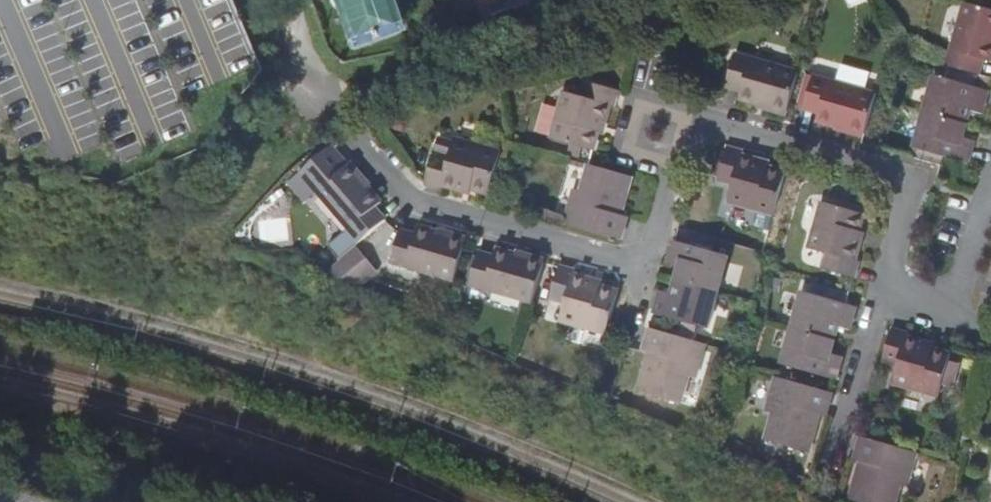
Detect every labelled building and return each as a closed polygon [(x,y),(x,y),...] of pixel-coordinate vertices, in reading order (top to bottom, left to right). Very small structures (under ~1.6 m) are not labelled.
[(393,0),(346,0),(361,41),(403,26),(393,0)] [(486,20),(538,1),(538,0),(479,0),(486,20)] [(990,59),(990,11),(964,4),(946,67),(978,77),(982,62),(990,64),(990,59)] [(787,114),(798,74),(735,56),(726,89),(741,93),(739,101),(787,114)] [(980,116),(987,93),(933,77),(922,114),(912,150),(966,165),(967,163),(973,141),(963,138),(966,127),(970,113),(980,116)] [(864,136),(874,101),(875,96),(812,79),(803,111),(818,115),(816,123),(864,136)] [(599,128),(603,129),(609,108),(613,109),(617,93),(584,83),(581,96),(563,92),(550,139),(593,151),(598,134),(599,128)] [(489,197),(501,155),(493,152),(475,148),(454,142),(453,145),(438,140),(425,188),(440,192),(441,188),(469,195),(470,192),(489,197)] [(785,174),(767,169),(763,168),(764,164),(740,157),(742,153),(727,148),(717,182),(732,186),(727,204),(773,217),(785,174)] [(307,180),(317,191),(343,169),(334,158),(307,180)] [(343,169),(317,191),(315,194),(358,244),(384,221),(374,209),(379,205),(346,167),(343,169)] [(618,224),(620,217),(630,179),(588,167),(587,167),(580,192),(574,191),(564,225),(620,240),(625,226),(618,224)] [(854,264),(860,242),(856,240),(858,234),(863,216),(861,216),(820,204),(807,251),(825,256),(821,270),(853,280),(858,265),(854,264)] [(618,224),(625,226),(626,219),(620,217),(618,224)] [(454,282),(463,250),(465,243),(416,228),(414,236),(400,232),(391,264),(454,282)] [(707,331),(718,295),(728,259),(674,243),(667,266),(679,269),(675,283),(671,296),(659,292),(652,315),(707,331)] [(468,286),(532,304),(543,264),(495,250),(492,258),(477,254),(468,286)] [(573,276),(573,273),(558,268),(549,300),(564,305),(559,322),(605,335),(617,293),(600,289),(601,284),(573,276)] [(855,309),(846,307),(801,294),(791,330),(782,365),(835,380),(841,357),(831,354),(838,329),(848,332),(855,309)] [(650,348),(648,355),(637,392),(681,406),(689,378),(695,380),(705,347),(649,330),(644,346),(650,348)] [(925,348),(926,345),(906,339),(906,336),(890,332),(882,364),(897,368),(892,385),(938,399),(950,356),(931,350),(925,348)] [(642,353),(648,355),(650,348),(644,346),(642,353)] [(821,408),(826,409),(831,394),(773,378),(764,412),(771,415),(763,441),(808,454),(818,415),(821,408)] [(821,408),(818,415),(824,417),(826,409),(821,408)] [(859,462),(848,501),(850,501),(895,501),(900,487),(907,488),(916,454),(860,439),(855,455),(860,456),(859,462)]
